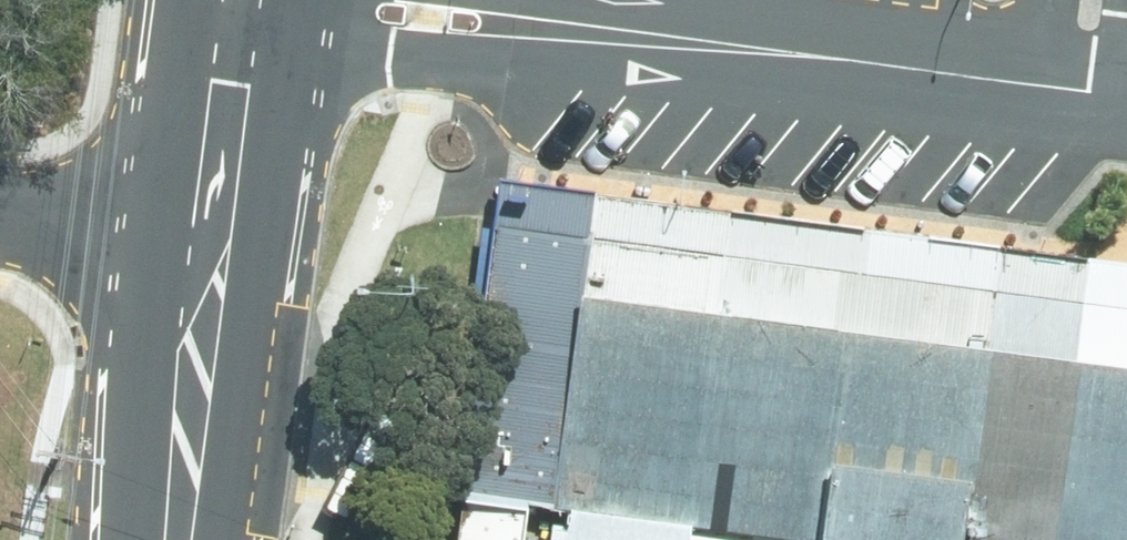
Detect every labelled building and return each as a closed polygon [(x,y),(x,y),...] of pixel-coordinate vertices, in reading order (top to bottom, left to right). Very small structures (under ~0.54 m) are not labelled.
[(500,220),(460,539),(1126,539),(1126,295),(500,220)]
